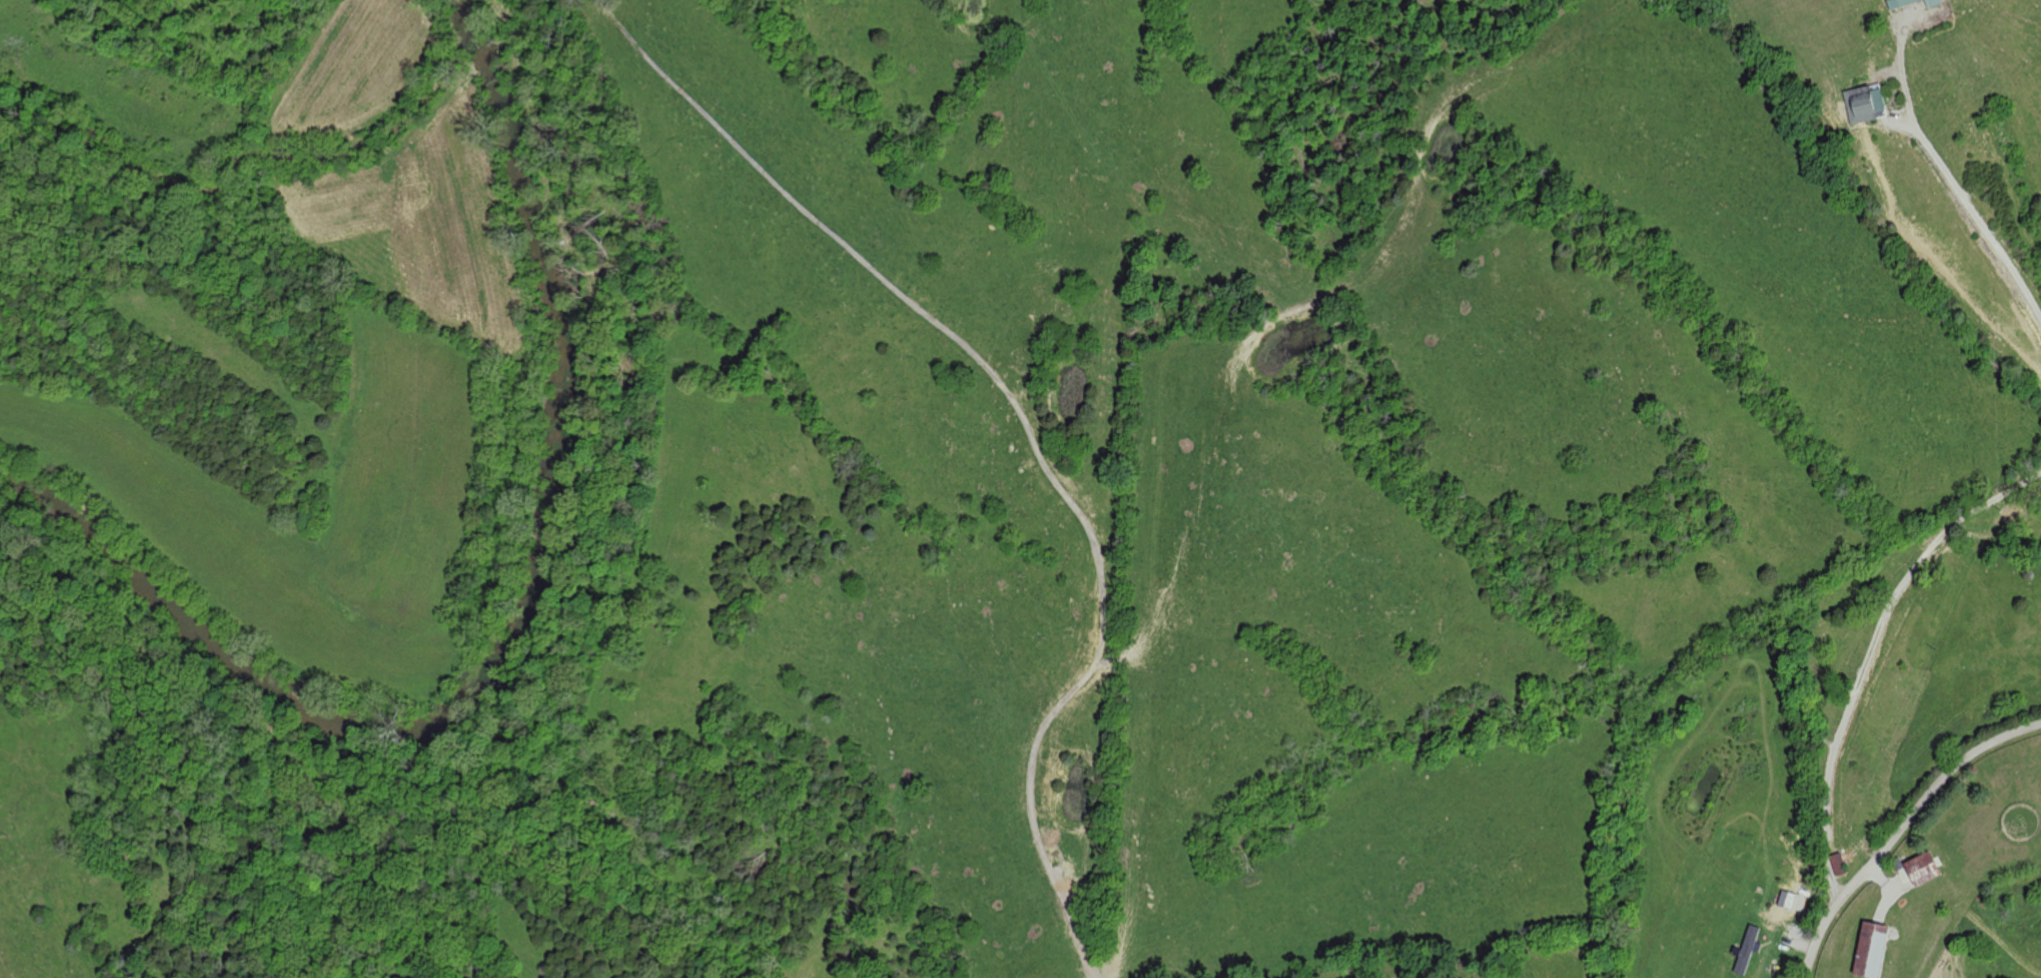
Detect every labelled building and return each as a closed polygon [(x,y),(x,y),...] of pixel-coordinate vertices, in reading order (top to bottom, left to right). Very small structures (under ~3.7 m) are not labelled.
[(1892,11),(1926,0),(1929,9),(1944,4),(1942,0),(1889,0),(1892,11)] [(1846,93),(1854,126),(1881,120),(1880,113),(1890,111),(1885,90),(1872,93),(1871,87),(1846,93)] [(1909,862),(1919,887),(1945,876),(1934,851),(1909,862)] [(1833,856),(1838,877),(1849,874),(1844,854),(1833,856)] [(1793,911),(1798,895),(1785,890),(1779,906),(1793,911)] [(1874,977),(1883,977),(1893,926),(1868,921),(1857,975),(1874,977)] [(1759,928),(1750,925),(1743,952),(1741,951),(1735,974),(1747,977),(1759,928)]
